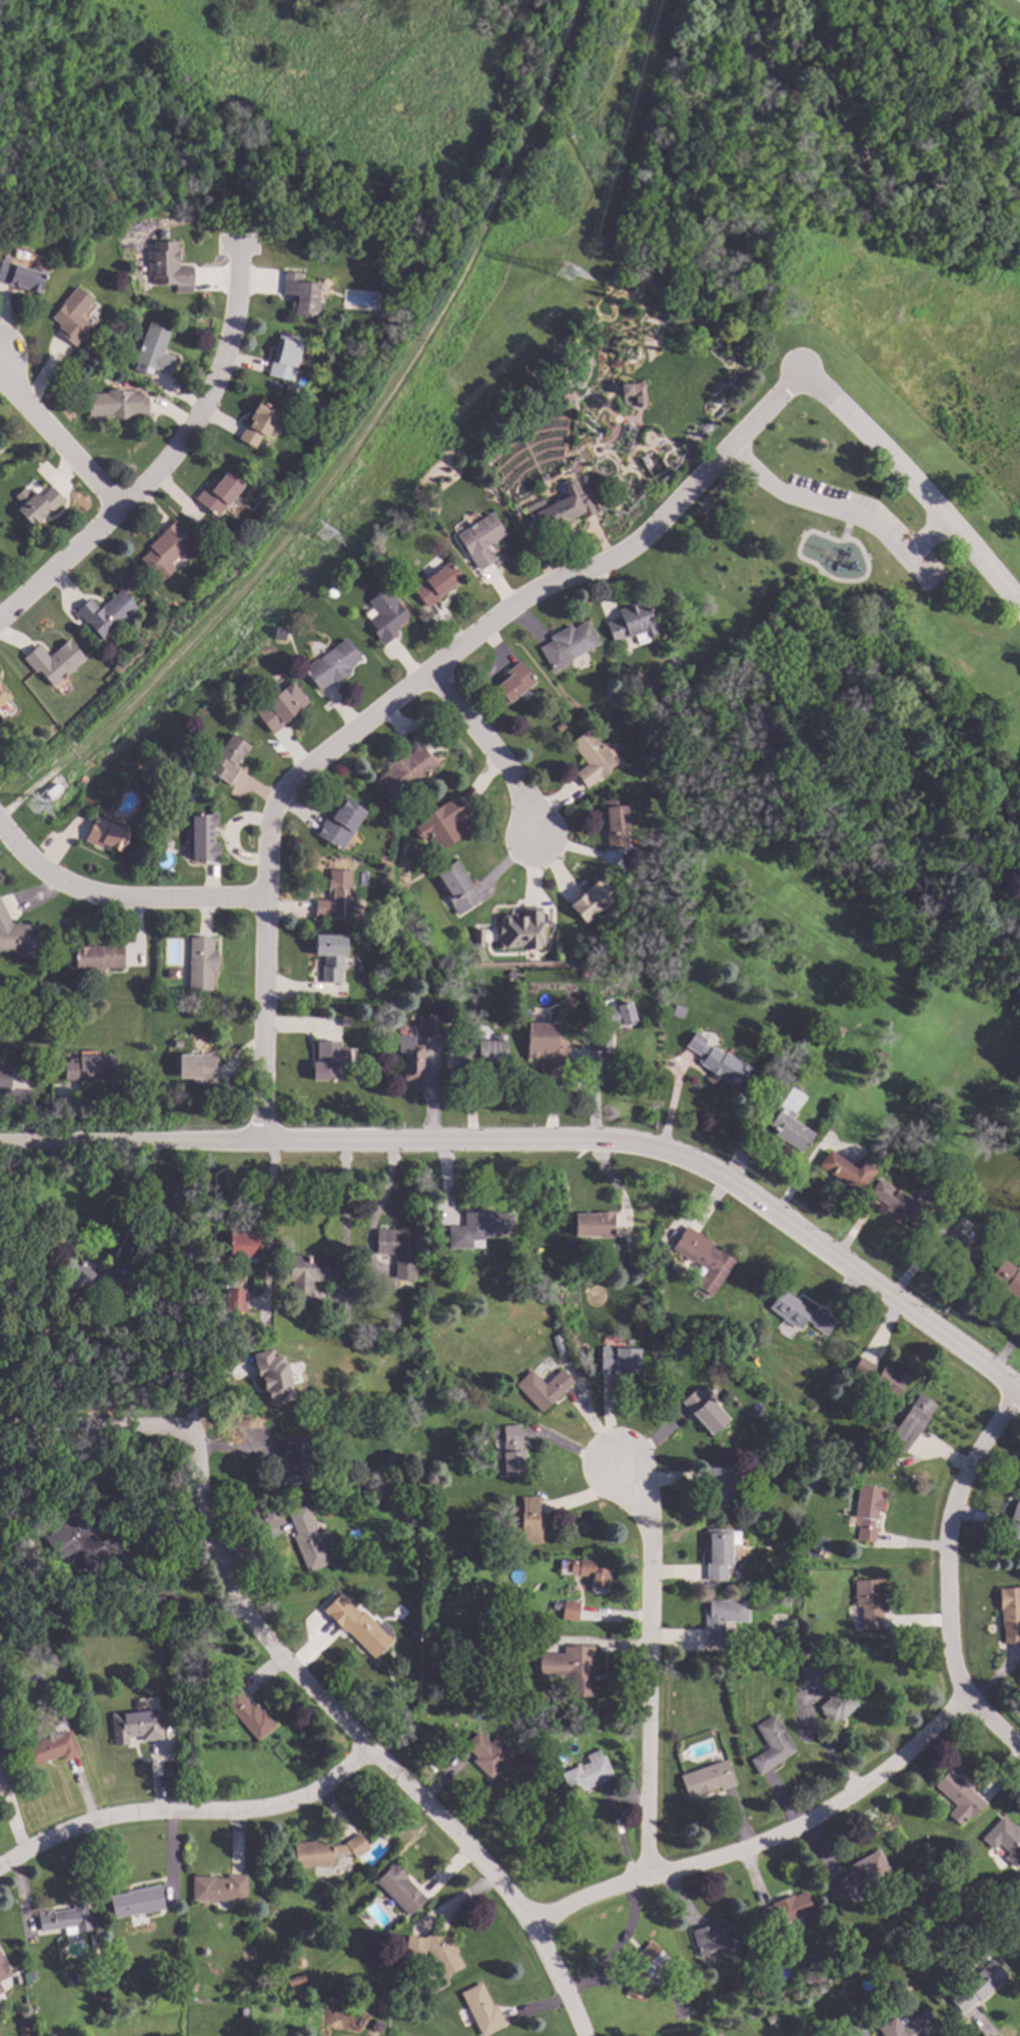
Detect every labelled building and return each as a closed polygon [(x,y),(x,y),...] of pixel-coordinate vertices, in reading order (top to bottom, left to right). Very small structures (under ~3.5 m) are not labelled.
[(177,266),(192,266),(192,284),(151,285),(151,276),(147,276),(146,250),(152,250),(152,241),(176,240),(177,266)] [(403,263),(395,266),(390,253),(397,250),(403,263)] [(28,291),(0,282),(0,259),(44,273),(37,293),(28,290),(28,291)] [(300,272),(299,281),(318,282),(316,303),(319,303),(318,316),(293,315),(294,308),(290,308),(290,294),(281,294),(282,271),(300,272)] [(91,300),(78,315),(89,324),(83,332),(86,334),(74,348),(57,333),(59,330),(56,327),(58,324),(48,317),(74,286),(91,300)] [(169,329),(163,348),(164,348),(162,353),(175,357),(169,375),(145,366),(145,365),(134,361),(148,321),(169,329)] [(303,339),(291,382),(265,375),(277,332),(303,339)] [(295,385),(294,391),(285,389),(286,383),(295,385)] [(620,384),(621,409),(643,409),(642,383),(620,384)] [(139,395),(146,395),(147,415),(87,416),(87,393),(106,393),(106,390),(139,389),(139,395)] [(278,413),(264,436),(261,435),(253,448),(237,439),(246,423),(248,424),(250,420),(247,418),(257,400),(278,413)] [(635,429),(623,425),(614,449),(626,454),(635,429)] [(243,485),(216,517),(194,498),(205,484),(207,485),(213,477),(217,481),(226,471),(243,485)] [(604,478),(604,481),(602,484),(597,485),(594,484),(592,483),(590,478),(591,475),(593,473),(597,471),(602,473),(603,475),(604,478)] [(574,478),(579,488),(581,490),(583,494),(586,496),(593,512),(581,517),(579,513),(572,516),(572,519),(564,522),(563,521),(551,526),(551,524),(535,532),(523,506),(541,497),(544,503),(558,496),(554,488),(557,479),(560,480),(567,476),(574,478)] [(63,499),(28,530),(26,528),(27,526),(13,509),(34,491),(38,496),(51,485),(63,499)] [(504,533),(485,546),(494,560),(478,571),(454,535),(490,511),(504,533)] [(196,545),(181,559),(177,556),(168,564),(173,569),(160,582),(138,558),(149,549),(147,546),(160,534),(159,532),(173,519),(196,545)] [(209,529),(205,534),(198,528),(203,523),(209,529)] [(381,546),(379,556),(373,555),(375,545),(381,546)] [(462,580),(425,607),(411,588),(448,560),(462,580)] [(408,617),(396,626),(398,628),(393,631),(396,635),(382,646),(371,632),(374,630),(368,622),(378,615),(366,599),(384,585),(408,617)] [(335,590),(332,598),(324,595),(327,587),(335,590)] [(135,607),(100,639),(80,616),(76,619),(71,613),(87,598),(97,609),(118,589),(135,607)] [(656,634),(644,638),(642,631),(611,642),(604,621),(618,616),(615,609),(643,599),(656,634)] [(598,643),(568,660),(570,663),(552,673),(537,647),(550,640),(547,636),(569,624),(571,628),(586,620),(598,643)] [(286,628),(283,641),(272,638),(275,626),(286,628)] [(360,658),(348,668),(351,671),(331,686),(329,682),(318,691),(301,668),(315,657),(316,659),(344,637),(360,658)] [(83,659),(51,686),(37,670),(34,672),(21,657),(36,644),(46,657),(66,639),(83,659)] [(534,682),(504,705),(491,689),(503,679),(500,674),(518,660),(534,682)] [(307,702),(290,716),(292,718),(271,735),(252,711),(290,681),(307,702)] [(9,697),(0,704),(0,686),(9,697)] [(619,693),(615,699),(606,695),(610,688),(619,693)] [(565,725),(557,732),(553,726),(560,720),(565,725)] [(598,743),(599,742),(610,754),(608,756),(614,763),(584,787),(573,773),(585,764),(568,743),(586,729),(598,743)] [(249,746),(236,765),(239,767),(227,784),(203,768),(218,747),(219,748),(230,733),(249,746)] [(436,765),(433,767),(435,768),(420,779),(419,778),(390,800),(374,779),(387,769),(385,766),(406,750),(408,753),(420,744),(436,765)] [(366,812),(353,829),(355,830),(340,850),(314,830),(333,805),(335,807),(345,795),(366,812)] [(466,812),(453,821),(455,825),(462,820),(469,829),(439,850),(427,833),(420,838),(413,827),(419,822),(417,819),(425,814),(424,811),(434,804),(436,807),(454,795),(466,812)] [(628,832),(625,833),(626,847),(606,849),(601,800),(624,797),(628,832)] [(921,809),(906,823),(899,816),(914,802),(921,809)] [(400,808),(397,811),(401,816),(399,817),(390,808),(395,803),(400,808)] [(215,826),(212,826),(212,842),(217,842),(217,860),(190,860),(189,838),(184,838),(184,828),(189,828),(189,813),(215,813),(215,826)] [(128,831),(119,851),(109,847),(108,850),(99,846),(98,848),(82,841),(93,816),(128,831)] [(480,900),(457,915),(443,892),(445,890),(437,879),(439,878),(436,873),(455,861),(480,900)] [(350,869),(350,889),(353,890),(353,910),(349,909),(349,917),(313,916),(314,899),(327,899),(328,869),(350,869)] [(615,895),(584,923),(568,904),(599,877),(615,895)] [(35,955),(0,953),(0,901),(11,923),(37,925),(35,955)] [(540,922),(542,922),(543,943),(540,943),(540,949),(525,949),(524,946),(495,947),(495,942),(499,941),(498,921),(501,921),(500,915),(515,914),(515,916),(523,916),(523,910),(539,910),(540,922)] [(345,955),(342,955),(342,966),(339,966),(339,982),(321,982),(321,964),(323,964),(323,955),(313,955),(313,934),(345,934),(345,955)] [(212,950),(216,950),(216,973),(212,973),(211,989),(187,989),(188,937),(212,938),(212,950)] [(123,968),(73,968),(73,946),(84,946),(84,942),(123,942),(123,968)] [(587,976),(580,976),(579,967),(586,967),(587,976)] [(635,1022),(622,1027),(621,1024),(610,1028),(604,1008),(616,1004),(617,1005),(629,1002),(635,1022)] [(439,1037),(421,1037),(421,1014),(439,1014),(439,1037)] [(348,1026),(339,1026),(340,1016),(348,1016),(348,1026)] [(556,1047),(567,1047),(567,1066),(543,1065),(543,1058),(525,1057),(526,1022),(556,1023),(556,1047)] [(706,1039),(702,1045),(708,1049),(710,1045),(721,1052),(722,1051),(733,1058),(729,1063),(735,1067),(726,1082),(717,1077),(716,1079),(708,1074),(710,1071),(698,1063),(699,1062),(696,1060),(699,1056),(683,1045),(692,1031),(706,1039)] [(611,1050),(595,1050),(595,1033),(611,1033),(611,1050)] [(505,1066),(461,1065),(461,1039),(494,1040),(494,1034),(506,1034),(505,1066)] [(414,1044),(422,1044),(422,1080),(402,1080),(403,1052),(397,1052),(397,1035),(414,1035),(414,1044)] [(339,1047),(355,1048),(354,1064),(338,1064),(338,1081),(310,1081),(311,1062),(315,1062),(315,1040),(339,1041),(339,1047)] [(886,1056),(882,1061),(874,1055),(877,1050),(886,1056)] [(215,1053),(214,1080),(178,1078),(179,1054),(197,1055),(198,1053),(215,1053)] [(114,1077),(95,1077),(95,1080),(63,1080),(63,1061),(78,1061),(78,1054),(114,1054),(114,1077)] [(9,1088),(0,1087),(0,1070),(10,1071),(9,1088)] [(947,1102),(941,1111),(929,1103),(935,1094),(947,1102)] [(799,1106),(791,1119),(813,1133),(800,1152),(774,1135),(776,1130),(767,1124),(777,1110),(778,1112),(780,1109),(777,1107),(784,1096),(799,1106)] [(881,1157),(873,1168),(875,1169),(859,1193),(817,1165),(828,1149),(852,1165),(858,1157),(860,1158),(867,1147),(881,1157)] [(892,1188),(889,1192),(892,1195),(896,1190),(909,1198),(910,1197),(913,1199),(920,1189),(936,1200),(917,1229),(884,1208),(886,1205),(867,1192),(877,1178),(892,1188)] [(496,1213),(512,1213),(512,1235),(494,1235),(494,1238),(483,1238),(483,1240),(482,1240),(482,1248),(448,1248),(447,1226),(463,1225),(463,1212),(496,1211),(496,1213)] [(612,1236),(588,1236),(588,1233),(574,1233),(574,1213),(597,1213),(597,1212),(612,1211),(612,1236)] [(969,1239),(970,1237),(980,1244),(966,1263),(953,1253),(951,1256),(937,1245),(938,1244),(928,1236),(942,1218),(969,1239)] [(415,1230),(416,1279),(394,1279),(394,1253),(375,1253),(375,1230),(394,1230),(405,1225),(415,1230)] [(711,1242),(709,1245),(718,1251),(718,1250),(734,1260),(710,1295),(694,1285),(705,1269),(692,1261),(691,1262),(670,1248),(685,1225),(711,1242)] [(256,1257),(228,1257),(228,1233),(256,1233),(256,1257)] [(21,1261),(13,1261),(13,1252),(21,1252),(21,1261)] [(634,1260),(627,1261),(625,1254),(633,1253),(634,1260)] [(666,1256),(660,1264),(655,1261),(661,1253),(666,1256)] [(326,1266),(333,1266),(334,1281),(311,1281),(311,1303),(291,1303),(291,1281),(288,1281),(288,1254),(326,1254),(326,1266)] [(1001,1259),(1019,1272),(1019,1301),(1001,1289),(1003,1287),(988,1277),(1001,1259)] [(99,1263),(107,1263),(107,1275),(123,1275),(123,1298),(106,1298),(106,1287),(69,1288),(69,1264),(81,1264),(81,1260),(99,1260),(99,1263)] [(798,1301),(797,1302),(809,1311),(809,1312),(816,1317),(820,1311),(835,1321),(824,1335),(810,1325),(811,1324),(804,1319),(798,1329),(793,1326),(793,1327),(766,1307),(780,1288),(798,1301)] [(244,1311),(225,1311),(225,1290),(244,1290),(244,1311)] [(565,1350),(558,1353),(551,1335),(559,1332),(565,1350)] [(638,1348),(637,1374),(598,1373),(599,1347),(638,1348)] [(874,1366),(873,1368),(878,1372),(882,1365),(892,1371),(894,1368),(907,1377),(892,1399),(850,1371),(860,1356),(874,1366)] [(295,1381),(291,1381),(291,1383),(276,1383),(276,1364),(295,1364),(295,1381)] [(560,1369),(572,1382),(541,1413),(514,1384),(529,1369),(543,1384),(560,1369)] [(705,1400),(708,1397),(727,1419),(709,1435),(680,1401),(694,1388),(705,1400)] [(935,1405),(921,1426),(904,1453),(887,1444),(903,1415),(910,1406),(912,1407),(920,1395),(935,1405)] [(520,1451),(522,1451),(523,1475),(497,1476),(496,1452),(503,1452),(501,1425),(519,1424),(520,1451)] [(312,1451),(313,1451),(315,1461),(313,1462),(315,1480),(281,1484),(280,1470),(284,1469),(280,1440),(310,1436),(312,1451)] [(733,1467),(732,1494),(731,1494),(730,1506),(705,1505),(706,1466),(733,1467)] [(880,1488),(879,1498),(881,1499),(879,1512),(877,1511),(876,1520),(874,1520),(872,1527),(876,1527),(874,1542),(856,1539),(860,1517),(853,1516),(858,1484),(880,1488)] [(1016,1501),(1019,1488),(1019,1541),(1004,1536),(1009,1521),(1007,1520),(1014,1500),(1016,1501)] [(87,1519),(88,1518),(106,1540),(103,1543),(108,1564),(84,1572),(78,1553),(64,1564),(42,1538),(58,1525),(47,1512),(67,1495),(87,1519)] [(538,1497),(537,1521),(540,1522),(539,1542),(504,1541),(504,1522),(519,1522),(520,1497),(538,1497)] [(329,1563),(306,1572),(292,1536),(295,1534),(286,1511),(305,1503),(329,1563)] [(730,1530),(739,1530),(739,1544),(730,1544),(730,1564),(725,1564),(725,1580),(705,1580),(705,1529),(730,1529),(730,1530)] [(593,1560),(593,1567),(605,1568),(603,1587),(589,1586),(590,1576),(577,1575),(577,1573),(568,1573),(570,1560),(578,1561),(578,1559),(593,1560)] [(880,1586),(881,1586),(882,1603),(880,1603),(882,1629),(861,1630),(860,1606),(855,1607),(853,1580),(880,1578),(880,1586)] [(997,1587),(1019,1586),(1019,1625),(1019,1641),(1002,1642),(1002,1630),(1000,1630),(999,1609),(998,1609),(997,1587)] [(578,1601),(576,1619),(560,1618),(562,1599),(578,1601)] [(560,1601),(560,1609),(551,1608),(552,1600),(560,1601)] [(747,1621),(723,1621),(722,1643),(703,1643),(703,1612),(706,1612),(706,1600),(747,1600),(747,1621)] [(355,1618),(362,1611),(376,1625),(381,1620),(392,1630),(387,1635),(391,1640),(373,1658),(345,1631),(344,1632),(331,1618),(343,1606),(355,1618)] [(418,1630),(417,1638),(410,1637),(411,1630),(418,1630)] [(810,1641),(805,1647),(798,1640),(803,1634),(810,1641)] [(787,1649),(772,1650),(772,1635),(787,1635),(787,1649)] [(593,1646),(592,1676),(595,1676),(594,1696),(569,1696),(570,1677),(538,1675),(539,1652),(562,1653),(563,1645),(593,1646)] [(824,1687),(800,1687),(801,1666),(824,1667),(824,1687)] [(127,1679),(127,1684),(125,1688),(119,1689),(115,1686),(115,1681),(117,1677),(123,1676),(127,1679)] [(856,1705),(838,1720),(836,1718),(831,1723),(827,1718),(826,1719),(820,1711),(821,1710),(817,1706),(827,1697),(826,1695),(830,1692),(831,1694),(841,1686),(856,1705)] [(248,1701),(246,1702),(249,1705),(252,1703),(259,1711),(261,1709),(275,1725),(257,1741),(222,1699),(236,1687),(248,1701)] [(162,1739),(140,1741),(139,1736),(126,1737),(127,1743),(113,1745),(110,1713),(159,1708),(162,1739)] [(611,1711),(610,1720),(603,1719),(603,1711),(611,1711)] [(795,1751),(783,1758),(784,1759),(758,1775),(748,1759),(767,1748),(753,1726),(772,1714),(795,1751)] [(216,1722),(211,1726),(206,1720),(212,1716),(216,1722)] [(79,1755),(63,1761),(60,1755),(28,1768),(21,1748),(70,1730),(79,1755)] [(489,1742),(495,1736),(513,1753),(509,1757),(519,1766),(505,1780),(496,1771),(489,1778),(471,1760),(474,1756),(463,1745),(477,1731),(489,1742)] [(600,1756),(602,1755),(611,1777),(585,1788),(586,1789),(569,1796),(559,1772),(588,1761),(585,1755),(598,1750),(600,1756)] [(734,1784),(720,1789),(718,1786),(685,1798),(678,1775),(725,1759),(734,1784)] [(954,1776),(956,1774),(971,1787),(970,1789),(985,1802),(970,1819),(967,1817),(959,1826),(946,1814),(954,1805),(933,1785),(947,1769),(954,1776)] [(1015,1826),(1019,1831),(1019,1861),(1013,1868),(1002,1857),(1007,1852),(997,1843),(992,1849),(980,1838),(1001,1816),(1013,1828),(1015,1826)] [(368,1848),(354,1858),(350,1853),(330,1856),(331,1864),(295,1868),(292,1843),(316,1841),(316,1843),(329,1841),(330,1846),(345,1845),(343,1842),(357,1833),(368,1848)] [(888,1870),(874,1877),(879,1886),(863,1895),(858,1884),(852,1888),(853,1890),(838,1898),(830,1883),(850,1871),(847,1866),(877,1849),(888,1870)] [(406,1877),(405,1878),(425,1898),(407,1915),(374,1881),(387,1869),(385,1867),(391,1861),(406,1877)] [(245,1901),(191,1900),(191,1876),(214,1877),(214,1878),(226,1878),(226,1874),(245,1875),(245,1901)] [(163,1908),(113,1918),(108,1896),(127,1892),(127,1891),(159,1885),(163,1908)] [(812,1911),(783,1923),(787,1932),(776,1937),(764,1907),(771,1904),(770,1902),(790,1894),(791,1896),(804,1891),(812,1911)] [(88,1930),(64,1934),(63,1927),(39,1931),(37,1913),(72,1908),(71,1902),(84,1900),(88,1930)] [(715,1927),(728,1923),(734,1944),(697,1955),(690,1930),(714,1923),(715,1927)] [(444,1933),(446,1932),(457,1951),(455,1952),(462,1966),(441,1978),(426,1951),(424,1951),(423,1955),(403,1952),(405,1935),(422,1937),(440,1927),(444,1933)] [(299,1938),(291,1945),(286,1939),(294,1932),(299,1938)] [(665,1957),(647,1976),(646,1983),(648,1983),(643,2000),(624,1994),(633,1966),(629,1961),(649,1941),(665,1957)] [(204,1946),(208,1949),(206,1955),(201,1956),(198,1952),(199,1947),(204,1946)] [(11,1974),(0,1980),(0,1953),(11,1974)] [(1005,1974),(979,2000),(976,1998),(961,2013),(943,1994),(958,1978),(964,1984),(989,1959),(1005,1974)] [(35,1978),(26,1979),(25,1971),(34,1970),(35,1978)] [(305,1981),(288,1986),(286,1978),(302,1973),(305,1981)] [(491,2006),(494,2004),(504,2024),(481,2035),(459,1993),(479,1983),(491,2006)] [(762,1990),(759,1996),(752,1992),(755,1986),(762,1990)] [(392,2007),(389,2014),(374,2009),(377,2002),(392,2007)] [(939,2028),(927,2035),(880,2035),(881,2035),(876,2028),(894,2015),(901,2026),(925,2009),(939,2028)] [(780,2023),(770,2029),(764,2017),(774,2012),(780,2023)] [(383,2024),(378,2033),(369,2028),(374,2019),(383,2024)] [(859,2020),(866,2035),(846,2035),(842,2028),(859,2020)] [(31,2035),(28,2035),(21,2035),(18,2025),(27,2023),(31,2035)]
